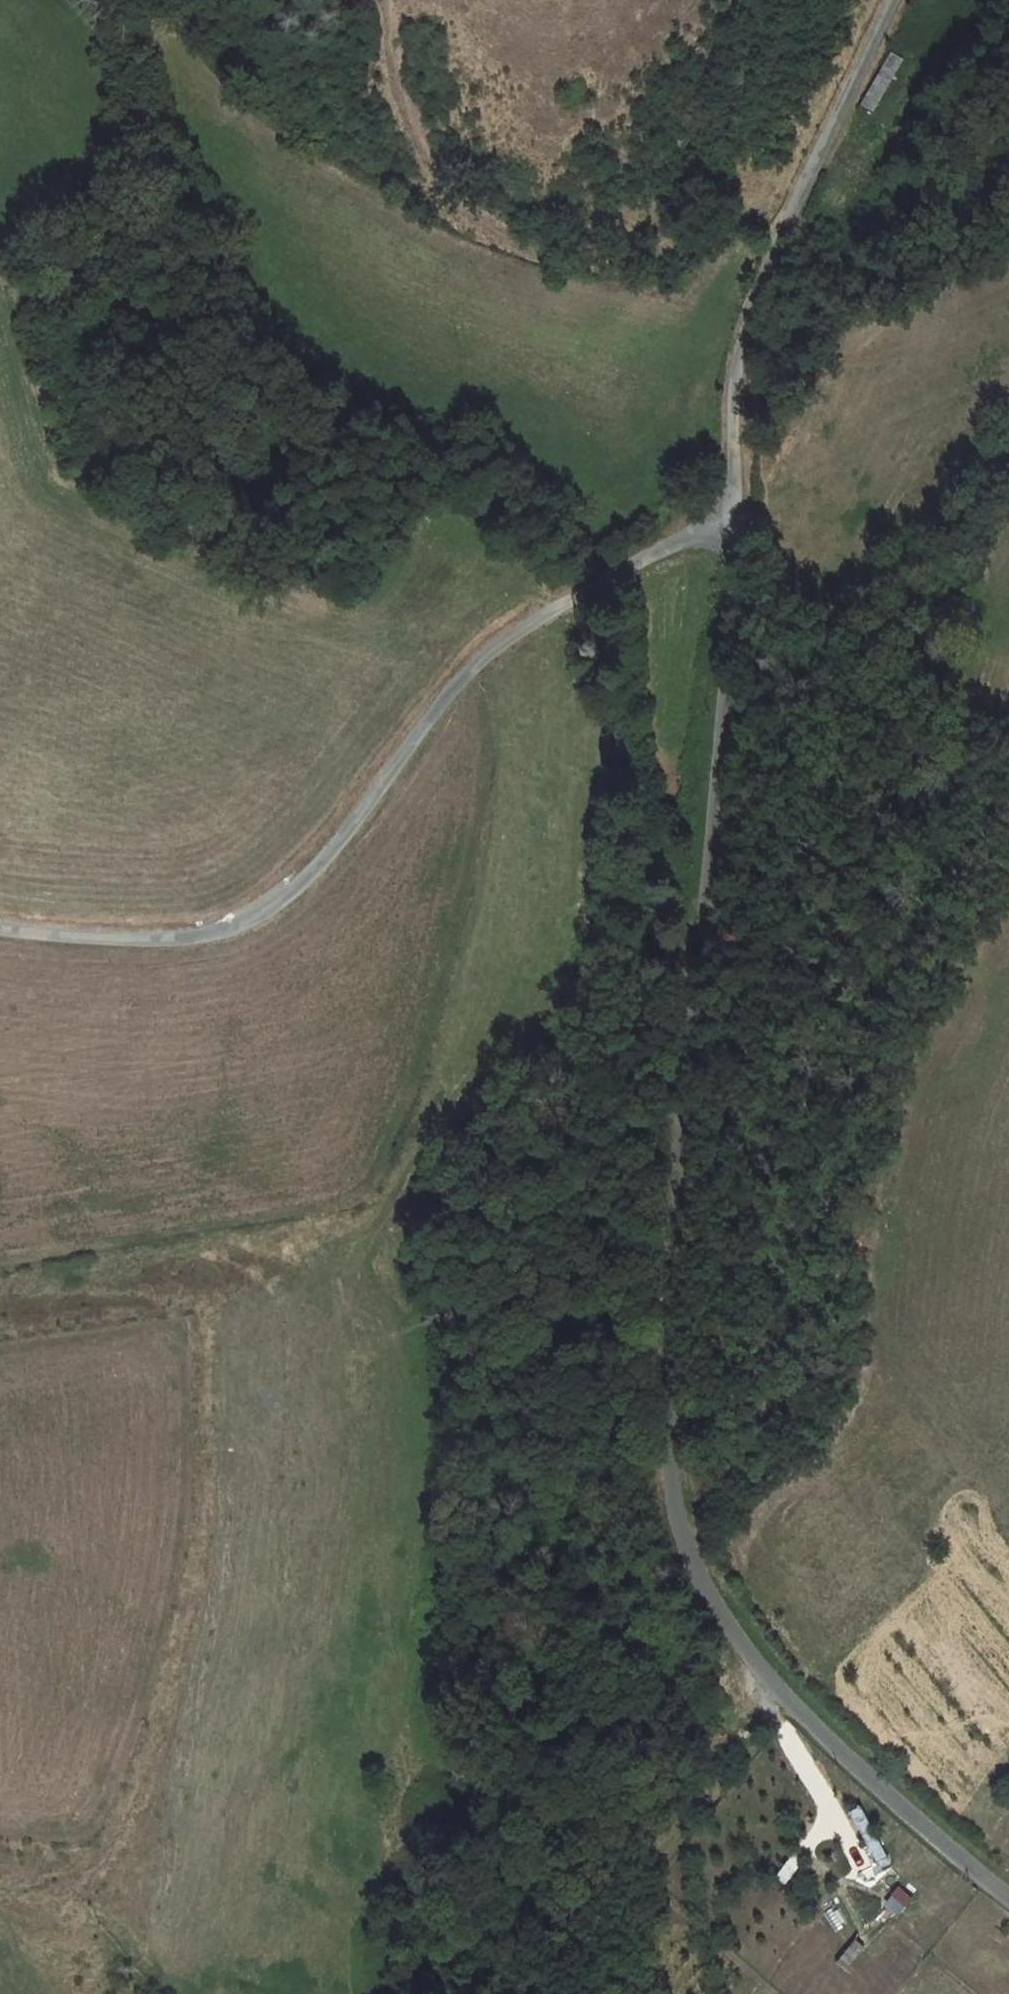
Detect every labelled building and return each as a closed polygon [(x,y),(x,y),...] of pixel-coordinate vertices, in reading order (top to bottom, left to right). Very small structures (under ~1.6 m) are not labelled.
[(894,1886),(883,1910),(900,1918),(911,1894),(894,1886)]
